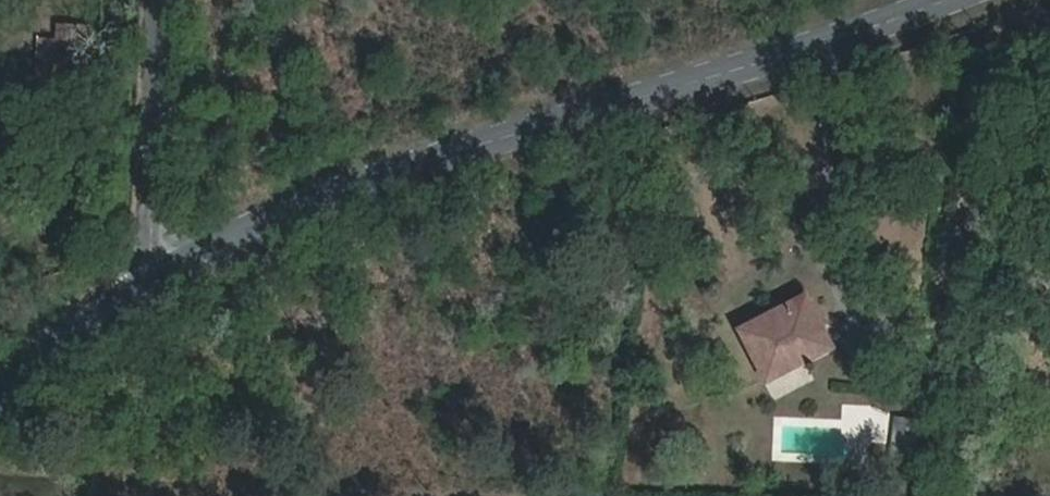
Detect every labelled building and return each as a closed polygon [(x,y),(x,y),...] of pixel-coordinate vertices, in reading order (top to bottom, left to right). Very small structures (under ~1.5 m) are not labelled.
[(9,40),(10,18),(0,17),(0,39),(9,40)] [(57,22),(56,36),(40,34),(37,79),(77,82),(82,24),(57,22)] [(749,353),(769,398),(845,366),(826,321),(749,353)] [(887,415),(884,441),(874,440),(872,466),(916,470),(921,418),(887,415)]
